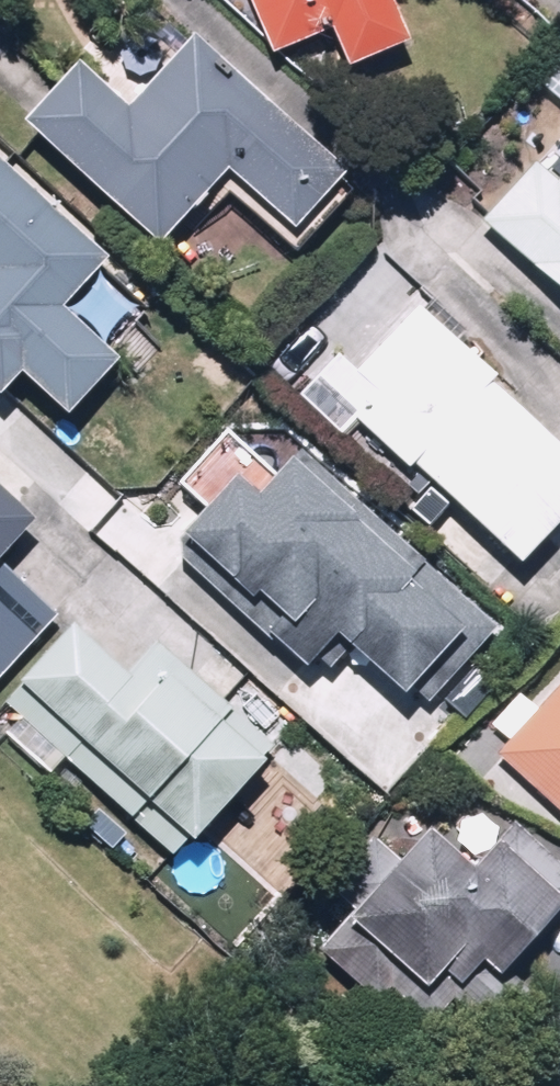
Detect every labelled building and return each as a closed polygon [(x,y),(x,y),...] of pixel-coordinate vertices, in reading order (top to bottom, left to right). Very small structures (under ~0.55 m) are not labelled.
[(249,62),(302,40),(320,84),(388,56),(366,0),(224,0),(249,62)] [(330,184),(183,47),(111,124),(58,74),(2,133),(142,263),(209,192),(271,249),(330,184)] [(542,192),(518,170),(449,245),(559,346),(559,172),(542,192)] [(0,181),(0,398),(47,441),(105,377),(95,367),(131,328),(83,284),(96,270),(0,181)] [(317,417),(485,593),(559,521),(559,487),(442,364),(456,351),(410,303),(305,404),(317,417)] [(300,627),(373,697),(447,620),(245,427),(142,533),(271,658),(300,627)] [(37,516),(0,483),(0,558),(37,516)] [(58,614),(0,562),(0,678),(58,614)] [(129,672),(76,623),(2,704),(17,718),(5,731),(52,774),(68,757),(178,856),(266,759),(261,755),(271,743),(158,640),(129,672)] [(476,773),(559,848),(559,679),(476,773)] [(406,834),(291,955),(360,1021),(377,1003),(418,1042),(439,1020),(433,1013),(457,987),(472,1001),(559,909),(559,882),(500,824),(449,876),(406,834)]
